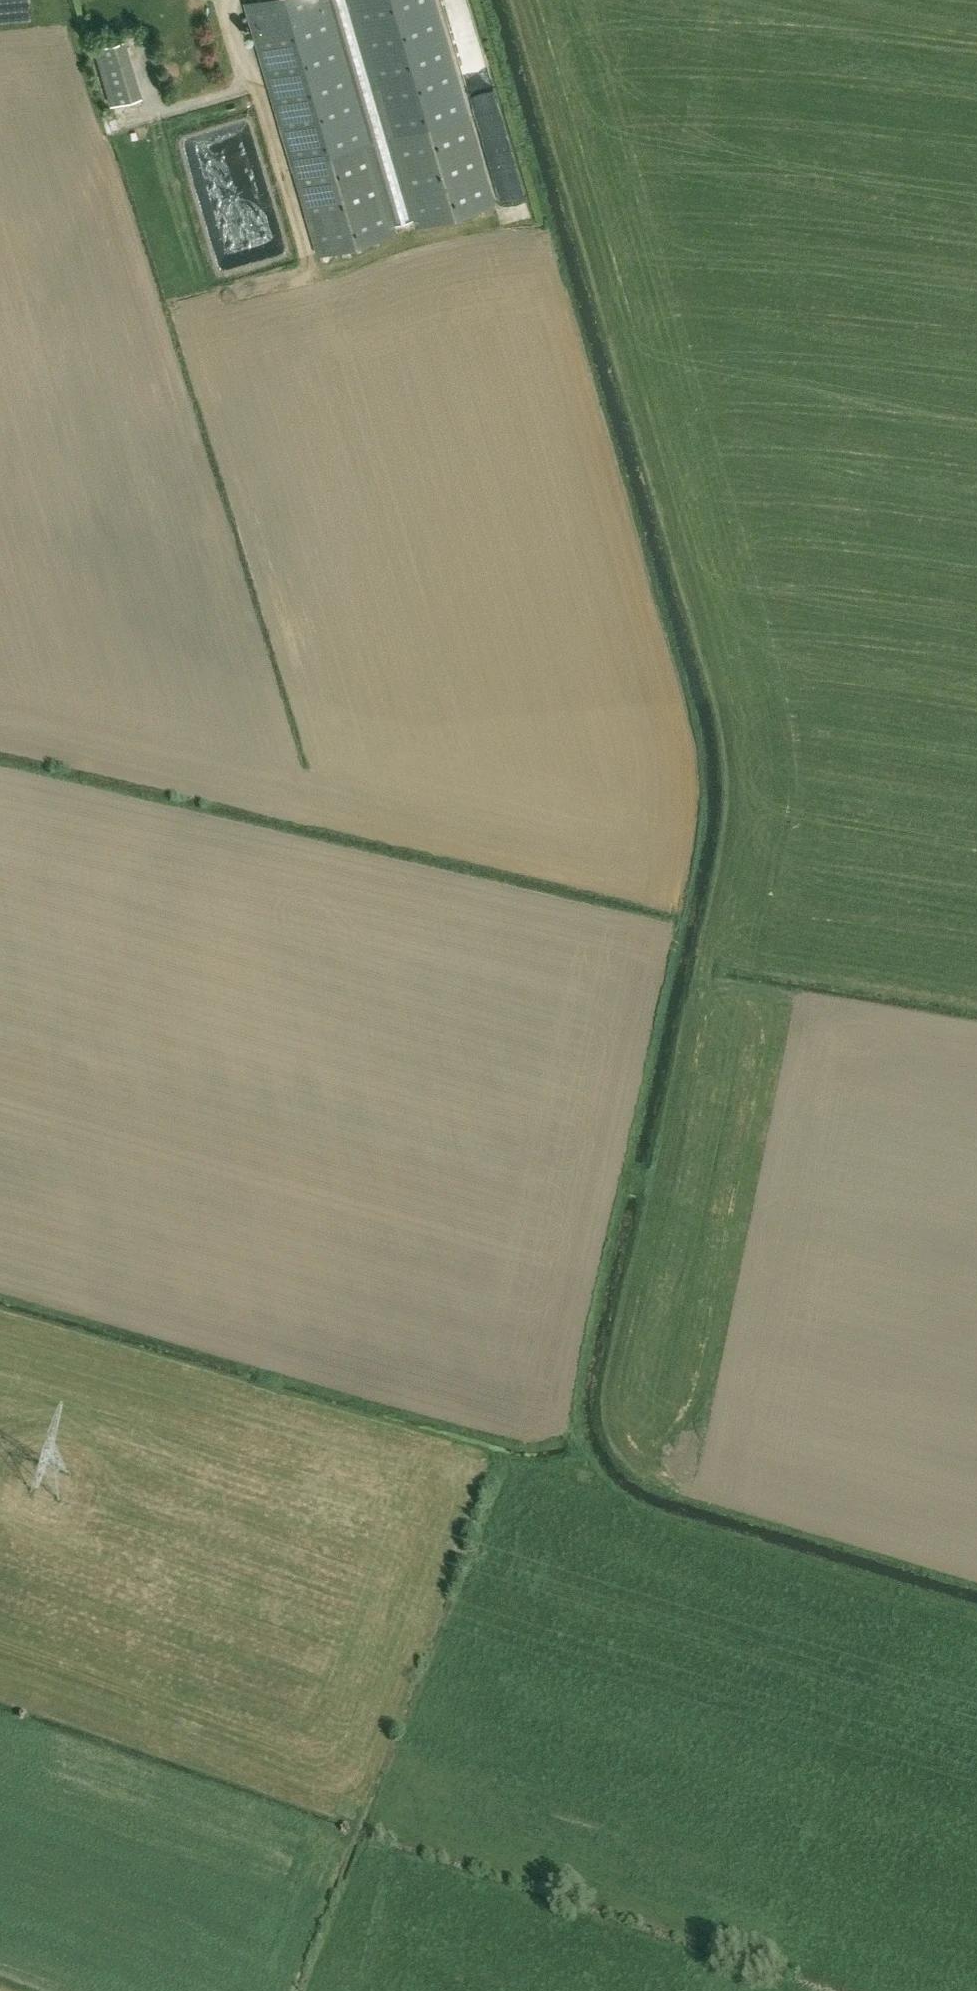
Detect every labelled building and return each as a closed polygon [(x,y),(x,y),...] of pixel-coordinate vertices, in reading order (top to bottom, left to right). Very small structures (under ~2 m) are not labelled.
[(331,0),(259,0),(247,4),(318,256),(396,234),(331,0)] [(391,139),(416,226),(494,203),(470,117),(437,0),(352,0),(391,139)]
